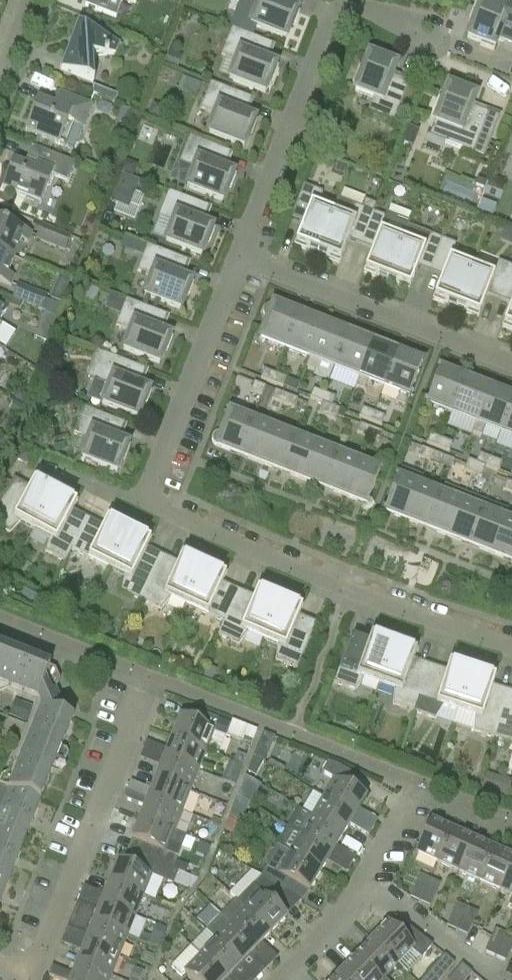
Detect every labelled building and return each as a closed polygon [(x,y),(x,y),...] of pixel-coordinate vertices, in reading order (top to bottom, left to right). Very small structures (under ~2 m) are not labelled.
[(85,6),(115,18),(122,0),(87,0),(85,6)] [(231,30),(252,38),(256,28),(285,40),(291,26),(293,27),(298,14),(288,10),(284,8),(285,4),(287,5),(289,0),(242,0),(231,30)] [(500,10),(480,3),(478,8),(474,6),(468,22),(472,24),(466,39),(480,44),(479,46),(492,51),(498,37),(502,38),(501,40),(511,45),(511,0),(504,0),(500,10)] [(93,83),(91,57),(115,56),(119,44),(76,27),(59,70),(93,83)] [(231,30),(221,54),(235,60),(228,80),(264,94),(269,80),(272,81),(277,68),(262,62),(264,58),(266,59),(271,46),(252,38),(231,30)] [(177,68),(181,56),(168,52),(164,64),(177,68)] [(382,62),(368,56),(362,71),(358,69),(352,85),(356,87),(354,91),(372,98),(366,113),(392,123),(408,83),(395,78),(394,80),(390,79),(396,64),(383,59),(382,62)] [(245,113),(250,100),(209,84),(200,108),(214,114),(206,134),(243,148),(248,134),(251,135),(256,122),(241,116),(243,112),(245,113)] [(114,105),(117,97),(92,87),(92,96),(114,105)] [(433,122),(427,137),(446,144),(472,154),(482,159),(491,137),(480,133),(488,114),(474,109),(474,111),(470,110),(475,95),(462,90),(461,92),(447,87),(441,102),(437,100),(431,116),(435,118),(433,122)] [(36,102),(24,132),(43,139),(64,148),(64,147),(73,150),(81,130),(91,107),(77,101),(58,94),(53,106),(50,107),(36,102)] [(152,104),(147,116),(160,121),(164,109),(152,104)] [(122,109),(117,119),(129,124),(133,113),(122,109)] [(224,167),(229,154),(188,138),(178,164),(193,170),(186,188),(222,202),(227,188),(230,189),(235,176),(220,170),(222,167),(224,167)] [(67,183),(74,164),(31,147),(23,166),(12,162),(1,190),(20,197),(40,205),(51,176),(67,183)] [(129,175),(132,168),(130,163),(122,160),(118,171),(129,175)] [(476,180),(474,186),(483,190),(485,183),(476,180)] [(303,186),(292,214),(304,219),(294,247),(304,251),(305,249),(316,253),(332,214),(320,209),(321,194),(316,191),(303,186)] [(158,218),(151,237),(165,242),(201,256),(206,242),(208,243),(214,230),(199,225),(201,221),(203,222),(208,208),(167,192),(157,218),(158,218)] [(361,209),(337,200),(332,214),(316,253),(328,257),(327,260),(338,264),(349,236),(361,241),(372,213),(375,206),(364,201),(361,209)] [(384,218),(372,213),(361,241),(374,246),(363,274),(374,278),(375,276),(386,280),(401,241),(406,227),(395,223),(397,219),(386,214),(384,218)] [(30,235),(0,223),(0,253),(13,258),(20,241),(27,243),(30,235)] [(62,250),(67,237),(41,226),(36,239),(62,250)] [(430,268),(441,240),(406,227),(401,241),(386,280),(398,285),(397,287),(408,291),(418,264),(430,268)] [(123,238),(119,248),(130,252),(134,242),(123,238)] [(455,307),(471,268),(449,259),(454,246),(441,240),(430,268),(443,273),(432,301),(443,305),(444,303),(455,307)] [(142,257),(136,272),(151,278),(143,297),(179,311),(185,296),(187,298),(192,285),(178,279),(179,275),(181,276),(186,263),(146,247),(142,257)] [(13,278),(6,276),(13,258),(0,253),(0,283),(10,287),(13,278)] [(500,295),(511,268),(497,262),(492,276),(471,268),(455,307),(467,312),(466,314),(477,318),(488,291),(500,295)] [(500,295),(511,300),(511,268),(500,295)] [(38,311),(43,298),(17,288),(12,301),(38,311)] [(87,288),(82,300),(94,305),(99,292),(87,288)] [(125,300),(115,326),(130,332),(123,350),(158,364),(164,351),(166,352),(171,339),(157,333),(158,329),(160,330),(165,316),(125,300)] [(501,328),(511,332),(511,301),(501,328)] [(267,320),(259,340),(268,343),(284,350),(297,316),(286,312),(287,310),(277,306),(276,308),(272,306),(271,306),(269,306),(268,306),(267,306),(265,307),(264,308),(263,309),(263,310),(262,312),(262,313),(262,315),(263,316),(264,317),(264,318),(266,319),(267,320)] [(52,330),(56,320),(43,315),(39,325),(52,330)] [(308,320),(297,316),(284,350),(309,359),(322,326),(318,324),(319,323),(309,319),(308,320)] [(326,327),(322,326),(309,359),(305,369),(314,372),(318,363),(333,369),(347,335),(336,331),(336,330),(326,326),(326,327)] [(358,340),(347,335),(333,369),(358,378),(371,345),(368,344),(368,342),(358,338),(358,340)] [(358,378),(354,388),(363,392),(367,382),(383,388),(396,355),(395,354),(385,350),(385,349),(375,345),(375,346),(371,345),(358,378)] [(87,377),(94,380),(108,385),(100,404),(137,419),(142,405),(145,406),(150,393),(136,387),(137,383),(139,384),(144,371),(97,352),(87,377)] [(396,355),(383,388),(399,394),(395,404),(404,408),(408,398),(421,364),(417,363),(417,361),(407,357),(407,359),(396,355)] [(271,384),(274,375),(263,370),(259,379),(271,384)] [(431,390),(425,405),(435,408),(450,415),(464,381),(463,381),(453,377),(453,375),(443,371),(443,373),(438,371),(431,390)] [(281,388),(285,379),(274,375),(271,384),(281,388)] [(450,415),(445,428),(470,438),(471,434),(475,424),(488,391),(484,389),(485,388),(475,384),(475,385),(464,381),(450,415)] [(260,397),(264,388),(252,383),(249,392),(260,397)] [(38,384),(35,391),(46,396),(49,388),(38,384)] [(320,403),(323,394),(312,390),(308,399),(320,403)] [(471,434),(480,437),(484,428),(499,434),(500,434),(511,402),(511,400),(502,396),(502,394),(492,391),(492,392),(488,391),(475,424),(471,434)] [(13,394),(10,399),(19,405),(25,396),(20,392),(13,394)] [(282,405),(285,396),(274,392),(270,401),(282,405)] [(331,408),(334,399),(323,394),(320,403),(321,404),(330,407),(331,408)] [(293,409),(296,400),(285,396),(282,405),(293,409)] [(494,447),(511,454),(511,402),(500,434),(494,447)] [(13,403),(8,411),(18,416),(22,408),(13,403)] [(326,418),(330,407),(321,404),(316,415),(326,418)] [(338,411),(331,408),(330,407),(326,418),(334,422),(338,411)] [(118,438),(123,425),(82,409),(72,435),(87,440),(79,459),(116,473),(121,459),(124,460),(129,447),(114,442),(116,438),(118,438)] [(369,422),(373,414),(361,409),(357,418),(369,422)] [(211,439),(211,440),(211,442),(212,443),(212,445),(213,446),(214,447),(216,448),(228,452),(229,450),(238,454),(237,456),(238,456),(251,422),(229,414),(221,434),(220,434),(218,434),(217,434),(215,434),(214,435),(213,436),(212,438),(211,439)] [(380,427),(383,418),(373,414),(369,422),(380,427)] [(251,422),(238,456),(239,454),(248,458),(247,460),(259,464),(272,431),(251,422)] [(367,438),(370,429),(359,425),(355,434),(367,438)] [(377,443),(381,434),(370,429),(367,438),(377,443)] [(272,431),(259,464),(271,469),(272,467),(281,470),(280,473),(293,439),(272,431)] [(437,449),(440,440),(429,436),(425,444),(437,449)] [(293,439),(280,473),(281,473),(281,471),(290,474),(290,476),(301,481),(315,447),(293,439)] [(448,453),(451,444),(440,440),(437,449),(448,453)] [(315,447),(301,481),(313,486),(314,484),(323,487),(322,489),(323,489),(336,456),(315,447)] [(21,449),(15,461),(27,466),(32,454),(21,449)] [(428,462),(431,453),(420,449),(416,458),(428,462)] [(439,466),(442,458),(431,453),(428,462),(439,466)] [(486,468),(490,459),(478,455),(474,464),(476,464),(484,468),(486,468)] [(336,456),(323,489),(324,487),(333,491),(332,493),(344,498),(357,464),(336,456)] [(497,473),(500,464),(490,459),(486,468),(497,473)] [(474,464),(467,461),(462,472),(472,476),(476,464),(474,464)] [(357,464),(344,498),(356,502),(357,500),(365,504),(365,506),(366,506),(379,472),(357,464)] [(480,479),(484,468),(476,464),(472,476),(480,479)] [(386,505),(383,513),(384,513),(385,511),(394,515),(393,517),(405,521),(418,488),(422,479),(400,470),(396,479),(386,505)] [(0,504),(0,529),(9,534),(20,523),(34,530),(54,493),(43,487),(44,485),(34,479),(29,489),(26,494),(23,492),(24,490),(11,483),(0,504)] [(505,482),(501,491),(511,495),(511,485),(505,482)] [(439,496),(426,530),(427,530),(427,528),(436,531),(436,533),(447,538),(461,504),(464,495),(443,487),(439,496)] [(418,488),(405,521),(417,526),(418,524),(427,528),(426,530),(439,496),(418,488)] [(54,493),(34,530),(48,538),(44,553),(64,564),(71,550),(85,522),(73,516),(72,518),(69,516),(71,511),(76,502),(66,496),(65,498),(54,493)] [(461,504),(447,538),(459,543),(460,541),(469,544),(468,546),(469,546),(482,513),(486,504),(464,495),(461,504)] [(482,513),(469,546),(470,544),(479,548),(478,550),(490,555),(503,521),(507,512),(486,504),(482,513)] [(85,522),(71,550),(93,562),(109,569),(128,531),(117,525),(118,523),(107,518),(102,528),(100,533),(96,531),(97,529),(85,522)] [(511,561),(511,525),(503,521),(490,555),(502,559),(502,557),(511,561),(511,563),(511,561)] [(128,531),(109,569),(123,577),(120,592),(140,602),(160,560),(148,554),(147,556),(143,554),(145,549),(150,539),(140,534),(139,536),(128,531)] [(160,560),(140,602),(160,611),(170,599),(185,606),(203,567),(192,562),(193,559),(182,554),(177,564),(175,569),(171,568),(172,565),(160,560)] [(203,567),(185,606),(199,612),(223,623),(236,594),(223,589),(222,591),(219,589),(221,584),(226,574),(215,569),(214,572),(203,567)] [(223,623),(217,637),(238,645),(247,633),(262,640),(279,600),(267,595),(268,593),(258,588),(253,598),(251,604),(247,602),(248,600),(236,594),(223,623)] [(279,600),(262,640),(277,646),(275,661),(296,670),(311,632),(313,627),(300,621),(299,624),(295,622),(297,617),(302,607),(291,602),(290,605),(279,600)] [(71,615),(67,622),(78,627),(83,617),(76,613),(71,615)] [(87,616),(81,628),(89,632),(95,620),(87,616)] [(349,641),(332,684),(354,692),(363,680),(378,685),(393,645),(381,640),(382,638),(371,634),(367,644),(365,649),(362,648),(362,646),(351,641),(349,641)] [(133,653),(136,645),(124,641),(121,649),(133,653)] [(393,645),(378,685),(393,690),(392,705),(413,713),(428,669),(415,665),(414,667),(411,666),(413,661),(416,650),(405,646),(404,649),(393,645)] [(38,696),(49,669),(7,652),(0,671),(0,685),(36,700),(38,696)] [(428,669),(413,713),(434,720),(443,708),(458,713),(471,671),(460,668),(460,665),(449,662),(446,672),(444,677),(440,676),(441,674),(428,669)] [(54,692),(59,681),(54,671),(49,669),(38,696),(42,697),(54,692)] [(471,671),(458,713),(473,717),(472,733),(494,740),(507,695),(494,691),(494,694),(490,692),(491,687),(495,676),(484,673),(483,675),(471,671)] [(494,740),(511,745),(511,697),(507,695),(494,740)] [(46,706),(44,710),(71,721),(73,715),(69,705),(58,701),(46,706)] [(24,724),(30,708),(14,702),(8,717),(24,724)] [(71,721),(44,710),(40,709),(24,750),(55,762),(71,721)] [(225,737),(230,725),(204,715),(199,726),(179,718),(171,739),(205,753),(213,732),(225,737)] [(230,725),(225,737),(241,744),(247,728),(231,722),(230,725)] [(261,733),(254,750),(267,755),(273,738),(261,733)] [(197,773),(205,753),(171,739),(167,749),(163,760),(197,773)] [(157,757),(160,749),(146,743),(143,751),(157,757)] [(55,762),(24,750),(8,790),(39,802),(55,762)] [(153,765),(157,757),(143,751),(139,760),(153,765)] [(157,757),(153,765),(160,768),(155,780),(189,793),(197,773),(163,760),(157,757)] [(254,759),(250,766),(258,771),(262,764),(254,759)] [(328,763),(322,774),(333,781),(322,799),(353,818),(372,829),(377,822),(376,821),(358,810),(365,798),(343,786),(350,774),(340,768),(328,763)] [(223,775),(221,782),(234,788),(237,780),(223,775)] [(243,778),(236,798),(248,805),(259,786),(245,779),(243,778)] [(492,796),(496,782),(484,779),(481,793),(492,796)] [(144,789),(141,797),(181,813),(189,793),(155,780),(150,791),(144,789)] [(141,797),(144,789),(130,783),(127,791),(141,797)] [(8,790),(7,790),(6,790),(0,806),(0,810),(31,822),(33,818),(39,802),(8,790)] [(137,806),(141,797),(127,791),(123,800),(137,806)] [(141,797),(137,806),(144,808),(140,818),(139,819),(139,820),(173,833),(185,838),(193,818),(181,813),(141,797)] [(322,799),(311,817),(342,836),(348,826),(367,837),(371,831),(372,829),(353,818),(322,799)] [(31,822),(0,810),(0,833),(23,843),(31,822)] [(233,810),(228,818),(236,823),(237,823),(242,815),(233,810)] [(331,855),(342,836),(311,817),(300,836),(331,855)] [(133,836),(131,841),(136,843),(131,854),(146,860),(146,861),(177,873),(183,875),(186,867),(175,863),(177,858),(185,838),(173,833),(139,820),(133,836)] [(436,864),(451,831),(430,821),(415,854),(436,864)] [(331,855),(300,836),(287,828),(276,847),(288,854),(320,873),(331,855)] [(457,873),(472,840),(451,831),(436,864),(457,873)] [(23,843),(0,833),(0,857),(15,863),(23,843)] [(478,882),(493,850),(472,840),(457,873),(478,882)] [(511,863),(511,858),(493,850),(478,882),(499,892),(511,863)] [(350,866),(354,859),(341,851),(337,858),(350,866)] [(172,871),(146,861),(146,860),(126,852),(121,865),(117,863),(108,884),(142,897),(150,876),(166,883),(172,886),(177,873),(172,871)] [(308,893),(320,873),(288,854),(277,874),(266,867),(260,878),(283,892),(290,882),(308,893)] [(15,863),(0,857),(0,880),(7,883),(15,863)] [(345,874),(350,866),(337,858),(332,866),(345,874)] [(499,892),(511,898),(508,907),(511,909),(511,863),(499,892)] [(419,904),(429,881),(419,876),(408,899),(419,904)] [(270,935),(285,918),(271,905),(283,892),(260,878),(236,902),(270,935)] [(429,908),(440,885),(429,881),(419,904),(429,908)] [(97,893),(94,901),(134,917),(142,897),(108,884),(103,896),(97,893)] [(94,901),(97,893),(83,888),(80,896),(94,901)] [(91,910),(94,901),(80,896),(76,904),(91,910)] [(94,901),(91,910),(97,912),(92,924),(126,937),(134,917),(94,901)] [(255,950),(270,935),(236,902),(235,901),(220,917),(255,950)] [(456,933),(466,909),(456,905),(445,928),(456,933)] [(466,937),(475,919),(477,914),(466,909),(456,933),(466,937)] [(206,931),(205,932),(213,940),(240,966),(248,957),(264,972),(265,972),(271,965),(260,955),(255,950),(220,917),(206,931)] [(81,933),(78,942),(118,957),(126,937),(92,924),(88,936),(81,933)] [(431,947),(409,930),(401,938),(388,925),(387,924),(371,941),(396,966),(399,963),(410,952),(421,961),(431,947)] [(160,945),(166,930),(155,926),(149,941),(160,945)] [(78,942),(81,933),(67,928),(64,936),(78,942)] [(494,958),(505,935),(494,930),(492,935),(484,954),(494,958)] [(511,947),(511,938),(505,935),(494,958),(505,963),(511,947)] [(75,950),(78,942),(64,936),(61,944),(75,950)] [(198,956),(224,979),(226,979),(240,966),(213,940),(198,956)] [(383,979),(396,966),(371,941),(355,957),(378,979),(382,979),(383,979)] [(78,942),(75,950),(81,952),(76,964),(110,978),(118,957),(78,942)] [(171,967),(181,977),(184,973),(191,979),(224,979),(198,956),(189,947),(171,967)] [(271,965),(277,959),(266,949),(260,955),(271,965)] [(453,965),(443,956),(423,979),(441,979),(453,965)] [(355,957),(339,974),(346,979),(378,979),(355,957)] [(63,979),(109,979),(110,978),(76,964),(72,976),(65,973),(63,979)] [(471,974),(461,966),(449,979),(466,979),(471,974)] [(65,973),(51,968),(48,976),(57,979),(63,979),(65,973)]
